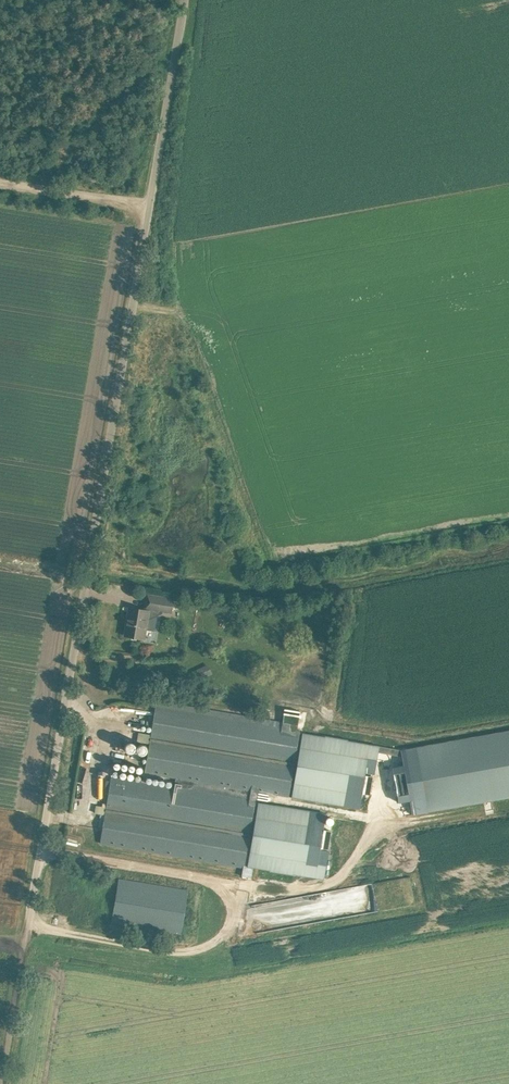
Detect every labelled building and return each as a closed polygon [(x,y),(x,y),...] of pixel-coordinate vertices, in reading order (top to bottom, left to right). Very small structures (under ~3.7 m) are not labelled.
[(148,595),(146,608),(163,611),(172,612),(172,611),(173,609),(179,610),(180,603),(177,602),(174,602),(175,599),(148,595)] [(129,607),(125,635),(130,636),(136,637),(145,639),(147,629),(154,630),(156,621),(148,620),(150,611),(146,610),(140,609),(129,607)] [(416,834),(429,898),(508,884),(508,817),(501,818),(497,797),(508,795),(508,727),(392,748),(300,732),(300,730),(156,706),(145,772),(176,777),(174,788),(111,777),(100,843),(244,867),(255,801),(177,788),(179,778),(360,809),(366,773),(375,775),(379,749),(393,752),(404,814),(491,798),(495,819),(416,834)] [(326,814),(258,802),(248,866),(324,879),(329,851),(320,849),(326,814)] [(119,878),(111,922),(213,939),(217,914),(185,908),(188,890),(119,878)]
